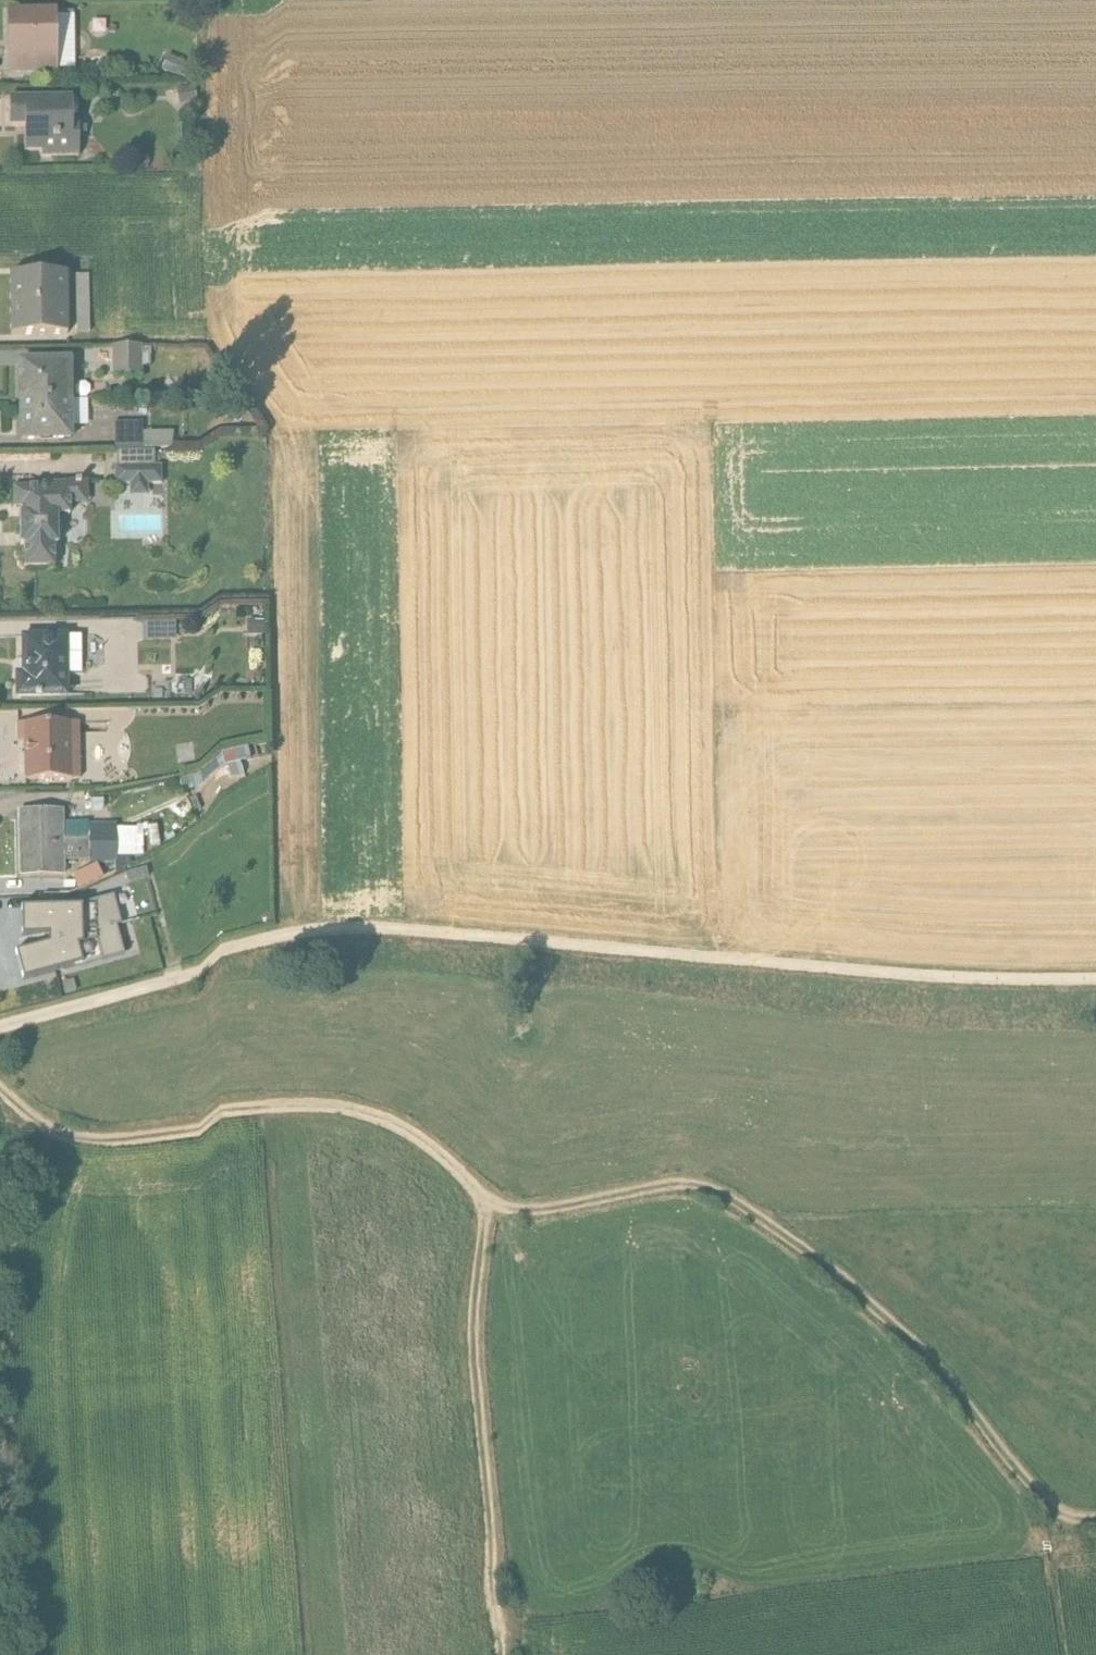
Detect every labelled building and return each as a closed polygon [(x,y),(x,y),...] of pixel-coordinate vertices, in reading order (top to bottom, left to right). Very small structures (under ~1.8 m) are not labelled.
[(55,12),(5,13),(6,75),(56,75),(56,72),(73,72),(72,13),(55,13),(55,12)] [(8,100),(8,127),(26,127),(27,134),(24,137),(24,152),(40,152),(41,157),(78,157),(77,101),(71,101),(71,99),(8,100)] [(67,274),(10,275),(11,335),(67,334),(67,274)] [(89,332),(88,275),(75,275),(76,333),(89,332)] [(111,346),(112,374),(141,374),(141,367),(149,367),(149,346),(111,346)] [(71,400),(73,400),(74,399),(73,376),(71,375),(71,359),(17,359),(16,360),(17,402),(71,401),(71,400)] [(86,427),(86,401),(17,402),(18,442),(72,442),(72,427),(86,427)] [(114,450),(173,448),(173,433),(141,433),(140,423),(113,424),(114,450)] [(116,467),(113,467),(113,485),(129,485),(129,496),(147,496),(147,484),(161,484),(161,467),(153,467),(153,452),(116,453),(116,467)] [(73,484),(37,485),(37,487),(11,488),(11,509),(22,509),(22,513),(18,513),(19,547),(27,547),(27,548),(27,549),(22,549),(23,569),(53,568),(53,546),(56,545),(55,516),(69,515),(69,506),(86,505),(86,482),(74,482),(73,484)] [(16,675),(17,697),(67,696),(67,675),(80,675),(79,637),(67,638),(66,636),(22,637),(22,675),(16,675)] [(78,724),(16,725),(16,743),(23,743),(23,781),(79,781),(78,724)] [(254,757),(188,777),(197,805),(253,788),(248,773),(258,770),(254,757)] [(129,866),(128,829),(114,829),(114,826),(63,826),(63,810),(17,811),(18,877),(64,876),(64,862),(112,861),(113,873),(129,866)] [(149,865),(127,871),(130,881),(151,875),(149,865)] [(141,911),(133,886),(117,891),(124,916),(141,911)] [(121,925),(113,896),(71,907),(20,908),(21,937),(38,937),(38,947),(14,953),(21,981),(22,982),(121,955),(114,927),(121,925)]
